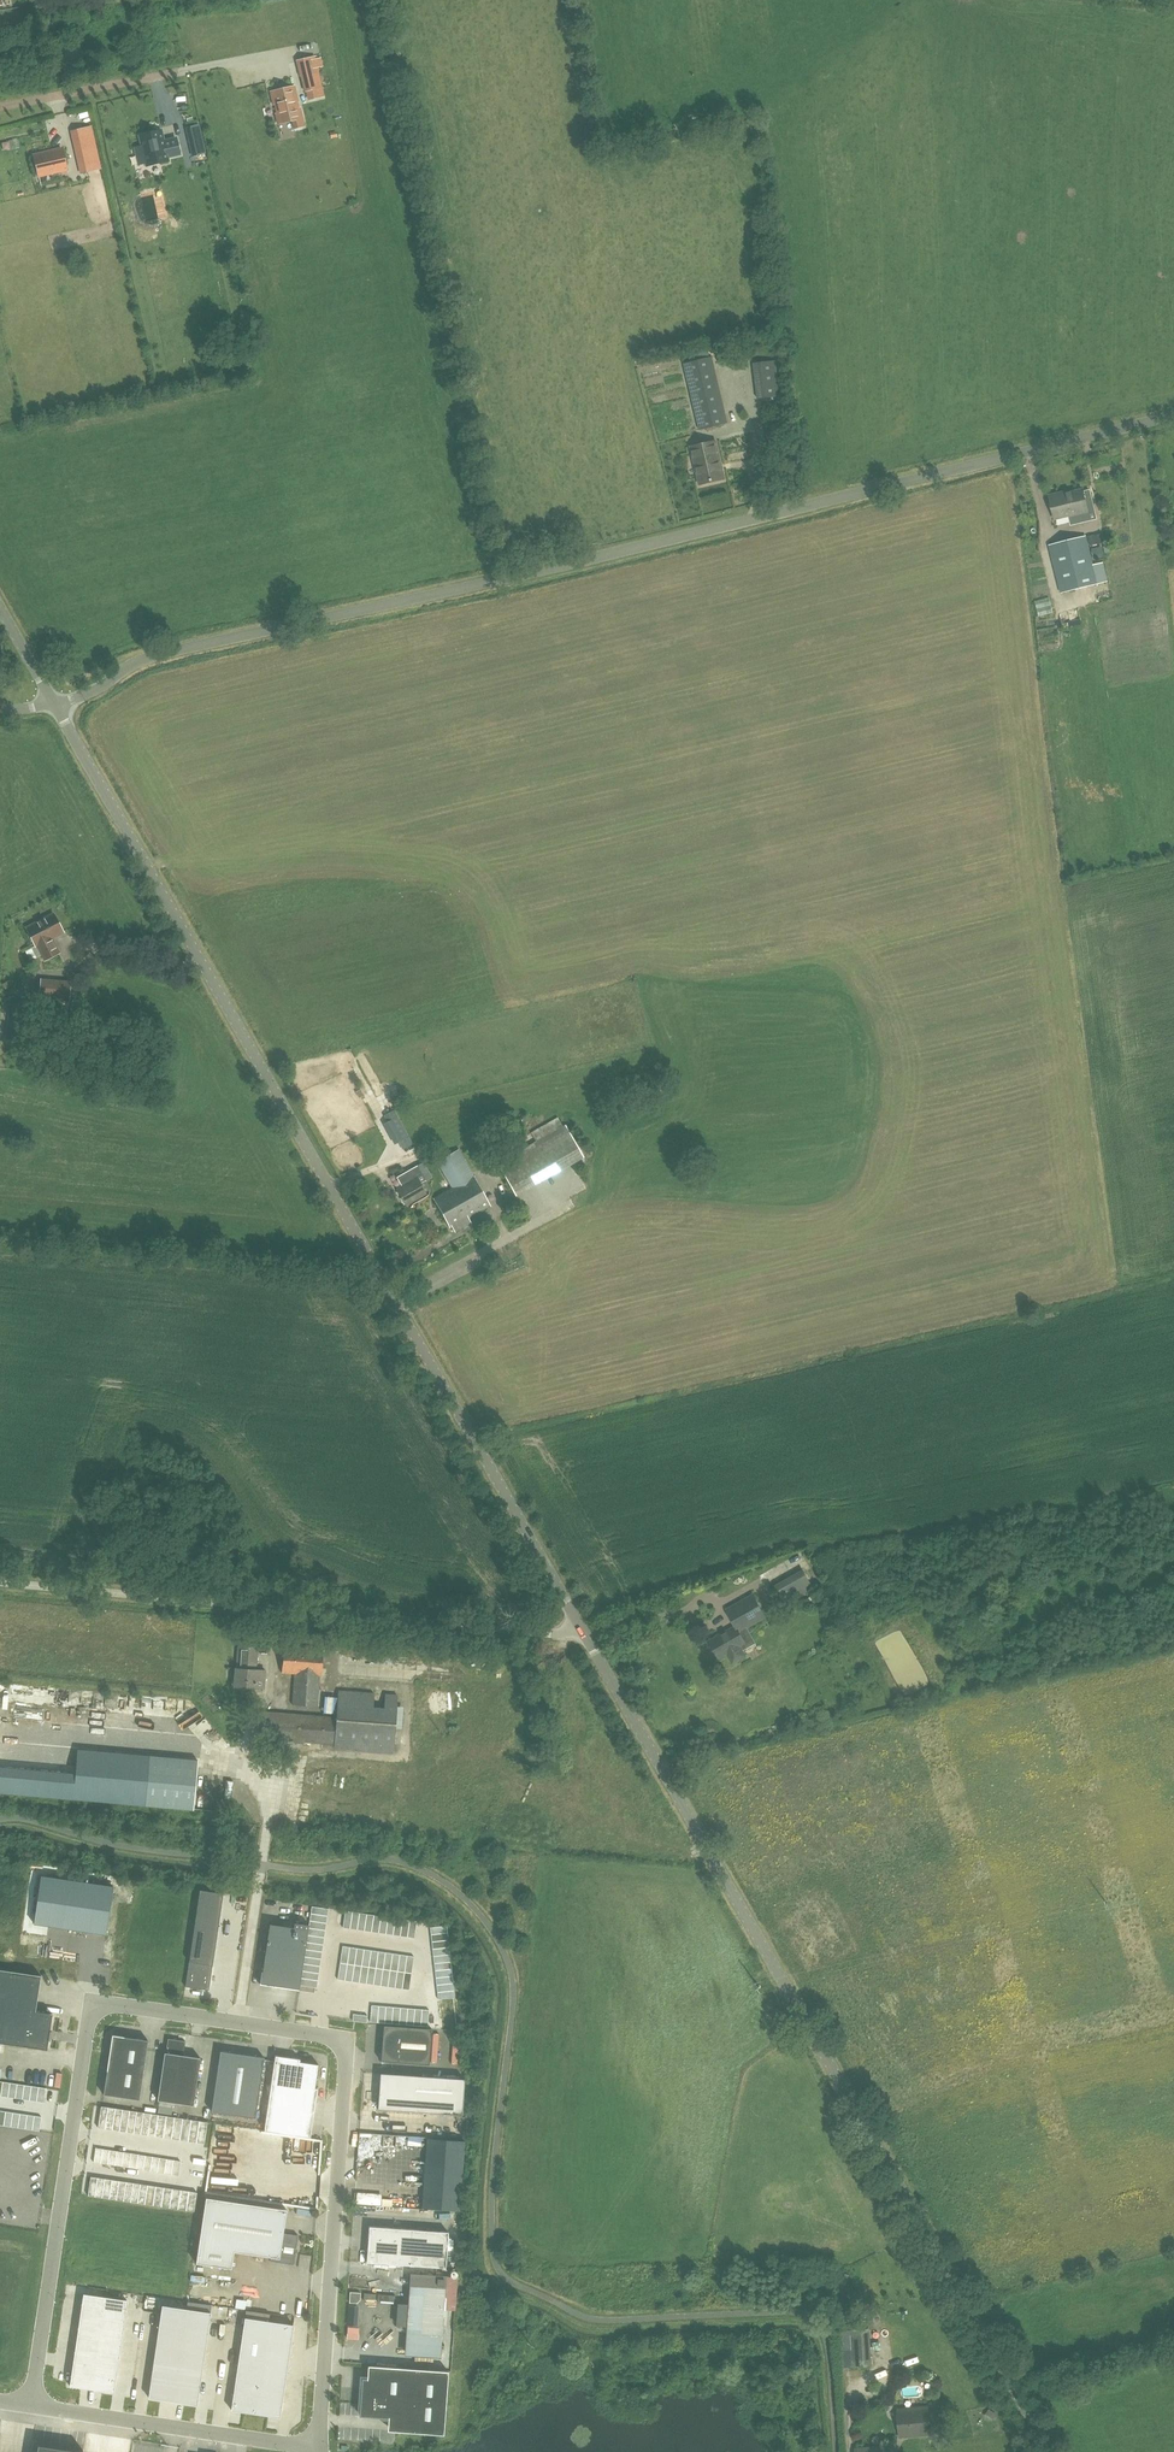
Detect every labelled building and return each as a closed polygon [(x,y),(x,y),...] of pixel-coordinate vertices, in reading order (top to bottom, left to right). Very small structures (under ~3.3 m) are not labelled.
[(305,91),(321,87),(317,68),(315,59),(314,57),(298,61),(305,91)] [(294,86),(285,89),(279,90),(271,92),(274,105),(276,104),(278,113),(275,113),(278,124),(292,120),(294,129),(304,126),(300,107),(298,108),(297,103),(298,102),(294,86)] [(85,160),(88,172),(101,169),(90,126),(71,131),(78,161),(85,160)] [(142,145),(146,164),(146,166),(168,161),(167,157),(180,154),(176,138),(164,141),(161,130),(139,135),(142,145)] [(204,153),(201,139),(190,142),(193,156),(204,153)] [(9,141),(1,143),(3,150),(10,148),(9,141)] [(39,176),(67,170),(62,148),(34,155),(39,176)] [(713,357),(684,364),(700,430),(728,424),(713,357)] [(758,399),(779,396),(775,360),(753,363),(758,399)] [(222,371),(210,373),(212,380),(223,378),(222,371)] [(691,447),(700,484),(724,479),(716,441),(691,447)] [(1064,494),(1064,492),(1048,496),(1054,519),(1069,515),(1070,521),(1084,517),(1083,512),(1088,510),(1083,489),(1064,494)] [(1103,562),(1094,564),(1087,535),(1048,545),(1060,593),(1107,581),(1103,562)] [(27,928),(36,946),(37,945),(45,960),(59,952),(51,938),(63,932),(53,914),(27,928)] [(40,985),(38,999),(43,1000),(69,1002),(71,988),(40,985)] [(411,1143),(397,1116),(387,1121),(399,1142),(402,1148),(411,1143)] [(499,1166),(516,1193),(582,1152),(565,1125),(499,1166)] [(461,1221),(489,1205),(458,1150),(439,1161),(454,1188),(445,1193),(445,1194),(435,1200),(450,1226),(460,1220),(461,1221)] [(427,1182),(433,1178),(424,1162),(397,1177),(403,1187),(398,1190),(406,1204),(426,1193),(417,1177),(422,1174),(427,1182)] [(790,1561),(783,1567),(787,1571),(768,1586),(784,1607),(810,1587),(790,1561)] [(746,1644),(743,1638),(739,1631),(766,1617),(753,1594),(726,1609),(735,1626),(709,1641),(719,1658),(727,1653),(733,1663),(745,1656),(740,1647),(746,1644)] [(239,1639),(237,1667),(235,1667),(233,1686),(265,1689),(268,1670),(257,1669),(259,1641),(239,1639)] [(282,1673),(294,1674),(292,1704),(319,1705),(321,1676),(322,1676),(324,1648),(284,1645),(282,1673)] [(394,1748),(396,1714),(398,1694),(339,1690),(337,1709),(337,1718),(263,1711),(260,1738),(304,1742),(334,1745),(334,1749),(394,1753),(394,1748)] [(204,1807),(207,1758),(85,1750),(83,1771),(0,1766),(0,1795),(204,1807)] [(34,1923),(106,1934),(113,1886),(41,1875),(34,1923)] [(209,1990),(223,1893),(200,1889),(185,1986),(209,1990)] [(312,1906),(311,1913),(327,1916),(328,1908),(312,1906)] [(345,1911),(343,1927),(350,1928),(352,1912),(345,1911)] [(352,1912),(350,1928),(357,1929),(359,1913),(352,1912)] [(311,1913),(310,1920),(326,1923),(327,1916),(311,1913)] [(359,1913),(357,1929),(364,1930),(367,1914),(359,1913)] [(367,1914),(364,1930),(371,1931),(374,1915),(367,1914)] [(374,1915),(371,1931),(378,1933),(381,1916),(374,1915)] [(381,1916),(378,1933),(386,1934),(388,1917),(381,1916)] [(388,1917),(386,1934),(393,1935),(395,1918),(388,1917)] [(395,1918),(393,1935),(400,1936),(402,1919),(395,1918)] [(402,1919),(400,1936),(407,1937),(410,1920),(402,1919)] [(310,1920),(308,1927),(325,1930),(326,1923),(310,1920)] [(410,1920),(407,1937),(414,1938),(417,1921),(410,1920)] [(261,1971),(259,1984),(262,1984),(280,1986),(299,1989),(309,1924),(294,1922),(293,1927),(270,1923),(262,1971),(261,1971)] [(447,1926),(430,1928),(431,1935),(447,1933),(447,1926)] [(308,1927),(307,1934),(324,1937),(325,1930),(308,1927)] [(447,1933),(431,1935),(431,1942),(448,1940),(447,1933)] [(307,1934),(306,1942),(323,1944),(324,1937),(307,1934)] [(448,1940),(431,1942),(432,1949),(449,1947),(448,1940)] [(306,1942),(305,1949),(322,1951),(323,1944),(306,1942)] [(342,1946),(340,1962),(347,1963),(350,1947),(342,1946)] [(350,1947),(347,1963),(354,1964),(357,1948),(350,1947)] [(449,1947),(432,1949),(433,1956),(450,1954),(449,1947)] [(357,1948),(354,1964),(361,1966),(364,1949),(357,1948)] [(305,1949),(304,1956),(321,1958),(322,1951),(305,1949)] [(364,1949),(361,1966),(369,1967),(371,1950),(364,1949)] [(371,1950),(369,1967),(376,1968),(378,1951),(371,1950)] [(378,1951),(376,1968),(383,1969),(385,1952),(378,1951)] [(385,1952),(383,1969),(390,1970),(392,1953),(385,1952)] [(392,1953),(390,1970),(397,1971),(400,1954),(392,1953)] [(400,1954),(397,1971),(404,1972),(407,1955),(400,1954)] [(450,1954),(433,1956),(434,1963),(451,1962),(450,1954)] [(407,1955),(404,1972),(411,1973),(414,1956),(407,1955)] [(304,1956),(303,1963),(320,1966),(321,1958),(304,1956)] [(340,1962),(337,1979),(345,1980),(347,1963),(340,1962)] [(451,1962),(434,1963),(435,1971),(451,1969),(451,1962)] [(303,1963),(302,1970),(319,1973),(320,1966),(303,1963)] [(347,1963),(345,1980),(352,1981),(354,1964),(347,1963)] [(354,1964),(352,1981),(359,1982),(361,1966),(354,1964)] [(361,1966),(359,1982),(366,1983),(369,1967),(361,1966)] [(369,1967),(366,1983),(373,1984),(376,1968),(369,1967)] [(376,1968),(373,1984),(380,1985),(383,1969),(376,1968)] [(0,2042),(47,2049),(52,2013),(35,2011),(41,1975),(0,1969),(0,2044),(0,2042)] [(383,1969),(380,1985),(388,1986),(390,1970),(383,1969)] [(451,1969),(435,1971),(436,1978),(452,1976),(451,1969)] [(302,1970),(301,1978),(318,1980),(319,1973),(302,1970)] [(390,1970),(388,1986),(395,1987),(397,1971),(390,1970)] [(397,1971),(395,1987),(402,1989),(404,1972),(397,1971)] [(404,1972),(402,1989),(409,1990),(411,1973),(404,1972)] [(412,1973),(409,1990),(416,1991),(419,1974),(412,1973)] [(452,1976),(436,1978),(436,1985),(453,1983),(452,1976)] [(301,1978),(300,1985),(317,1987),(318,1980),(301,1978)] [(453,1983),(436,1985),(437,1992),(454,1990),(453,1983)] [(300,1985),(299,1991),(316,1994),(317,1987),(300,1985)] [(454,1990),(437,1992),(438,1999),(455,1997),(454,1990)] [(455,1997),(438,1999),(439,2007),(456,2005),(455,1997)] [(371,2005),(370,2022),(377,2022),(379,2005),(371,2005)] [(379,2005),(377,2022),(384,2023),(386,2006),(379,2005)] [(456,2005),(439,2007),(440,2014),(456,2012),(456,2005)] [(386,2006),(384,2023),(392,2023),(393,2007),(386,2006)] [(393,2007),(392,2023),(399,2024),(400,2007),(393,2007)] [(400,2007),(399,2024),(406,2025),(407,2008),(400,2007)] [(407,2008),(406,2025),(413,2025),(415,2008),(407,2008)] [(415,2008),(413,2025),(421,2026),(422,2009),(415,2008)] [(422,2009),(421,2026),(428,2026),(429,2010),(422,2009)] [(456,2012),(440,2014),(440,2021),(457,2019),(456,2012)] [(353,2013),(352,2021),(367,2022),(367,2015),(353,2013)] [(457,2019),(440,2021),(441,2028),(458,2026),(457,2019)] [(387,2062),(389,2061),(429,2064),(432,2028),(424,2027),(417,2027),(410,2026),(403,2026),(396,2025),(388,2025),(383,2025),(382,2051),(381,2052),(379,2052),(382,2063),(387,2062)] [(103,2094),(139,2099),(148,2040),(112,2034),(103,2094)] [(200,2057),(183,2055),(185,2041),(168,2038),(166,2052),(164,2052),(157,2100),(193,2105),(200,2057)] [(264,2057),(220,2050),(211,2111),(255,2118),(264,2057)] [(275,2055),(264,2130),(310,2137),(317,2088),(315,2087),(318,2064),(300,2061),(300,2058),(275,2055)] [(464,2078),(380,2073),(378,2109),(462,2115),(464,2078)] [(3,2079),(1,2093),(8,2094),(10,2080),(3,2079)] [(10,2080),(8,2094),(15,2095),(17,2081),(10,2080)] [(17,2081),(15,2095),(22,2096),(24,2082),(17,2081)] [(24,2082),(22,2096),(29,2097),(31,2083),(24,2082)] [(31,2083),(29,2097),(37,2098),(39,2084),(31,2083)] [(39,2084),(37,2098),(44,2100),(46,2085),(39,2084)] [(101,2106),(98,2127),(105,2128),(108,2107),(101,2106)] [(108,2107),(105,2128),(112,2129),(115,2108),(108,2107)] [(115,2108),(112,2129),(119,2130),(123,2109),(115,2108)] [(6,2109),(4,2123),(11,2124),(13,2110),(6,2109)] [(123,2109),(119,2130),(127,2131),(130,2110),(123,2109)] [(13,2110),(11,2124),(18,2125),(20,2111),(13,2110)] [(130,2110),(127,2131),(134,2132),(137,2111),(130,2110)] [(20,2111),(18,2125),(25,2126),(27,2112),(20,2111)] [(137,2111),(134,2132),(141,2134),(144,2112),(137,2111)] [(27,2112),(25,2126),(32,2127),(34,2113),(27,2112)] [(144,2112),(141,2134),(148,2135),(151,2113),(144,2112)] [(34,2113),(32,2127),(39,2128),(41,2114),(34,2113)] [(151,2113),(148,2135),(155,2136),(158,2114),(151,2113)] [(158,2114),(155,2136),(164,2137),(167,2115),(158,2114)] [(167,2115),(164,2137),(172,2138),(175,2117),(167,2115)] [(175,2117),(172,2138),(180,2139),(183,2118),(175,2117)] [(183,2118),(180,2139),(189,2141),(192,2119),(183,2118)] [(192,2119),(189,2141),(197,2142),(200,2120),(192,2119)] [(200,2120),(197,2142),(205,2143),(208,2122),(200,2120)] [(213,2123),(208,2159),(255,2166),(261,2130),(213,2123)] [(427,2138),(422,2208),(459,2210),(464,2141),(427,2138)] [(95,2147),(93,2162),(100,2163),(102,2148),(95,2147)] [(102,2148),(100,2163),(107,2164),(109,2149),(102,2148)] [(109,2149),(107,2164),(114,2165),(116,2151),(109,2149)] [(116,2151),(114,2165),(122,2166),(124,2152),(116,2151)] [(124,2152),(122,2166),(129,2167),(131,2153),(124,2152)] [(131,2153),(129,2167),(136,2168),(138,2154),(131,2153)] [(138,2154),(136,2168),(143,2169),(145,2155),(138,2154)] [(145,2155),(143,2169),(150,2170),(152,2156),(145,2155)] [(152,2156),(150,2170),(157,2171),(159,2157),(152,2156)] [(159,2157),(157,2171),(164,2172),(167,2158),(159,2157)] [(167,2158),(164,2172),(172,2173),(174,2159),(167,2158)] [(174,2159),(172,2173),(179,2174),(181,2160),(174,2159)] [(91,2176),(88,2195),(95,2196),(98,2177),(91,2176)] [(98,2177),(95,2196),(102,2197),(105,2178),(98,2177)] [(105,2178),(102,2197),(109,2198),(112,2179),(105,2178)] [(112,2179),(109,2198),(117,2199),(119,2180),(112,2179)] [(119,2180),(117,2199),(124,2200),(127,2181),(119,2180)] [(127,2181),(124,2200),(131,2201),(134,2182),(127,2181)] [(134,2182),(131,2201),(138,2202),(141,2183),(134,2182)] [(141,2183),(138,2202),(145,2203),(148,2184),(141,2183)] [(148,2184),(145,2203),(153,2205),(156,2186),(148,2184)] [(156,2186),(153,2205),(162,2206),(165,2187),(156,2186)] [(165,2187),(162,2206),(170,2207),(173,2188),(165,2187)] [(173,2188),(170,2207),(179,2208),(181,2189),(173,2188)] [(181,2189),(179,2208),(187,2210),(190,2191),(181,2189)] [(190,2191),(187,2210),(195,2211),(198,2192),(190,2191)] [(381,2195),(357,2193),(357,2202),(380,2204),(381,2195)] [(231,2268),(234,2251),(271,2256),(270,2261),(293,2264),(295,2253),(293,2253),(293,2247),(296,2248),(298,2235),(283,2232),(286,2209),(206,2197),(190,2299),(226,2304),(231,2268)] [(448,2231),(369,2226),(366,2262),(446,2267),(448,2231)] [(408,2355),(439,2357),(445,2275),(414,2273),(408,2355)] [(83,2293),(70,2385),(113,2392),(127,2299),(83,2293)] [(355,2302),(355,2293),(346,2293),(346,2302),(355,2302)] [(360,2295),(360,2302),(382,2301),(382,2293),(360,2295)] [(210,2312),(211,2305),(187,2301),(186,2308),(210,2312)] [(162,2305),(148,2397),(197,2404),(210,2312),(186,2308),(162,2305)] [(346,2305),(344,2324),(353,2325),(354,2305),(346,2305)] [(245,2317),(231,2409),(279,2417),(292,2325),(293,2325),(293,2324),(245,2317)] [(343,2327),(343,2338),(355,2339),(355,2327),(343,2327)] [(868,2364),(866,2327),(837,2328),(839,2365),(868,2364)] [(372,2416),(396,2418),(394,2430),(444,2434),(448,2371),(375,2365),(374,2378),(361,2377),(361,2381),(362,2381),(362,2386),(361,2386),(361,2390),(362,2391),(360,2414),(372,2415),(372,2416)] [(928,2406),(898,2409),(901,2437),(931,2434),(928,2406)] [(83,2450),(38,2444),(36,2451),(83,2451),(83,2450)]
